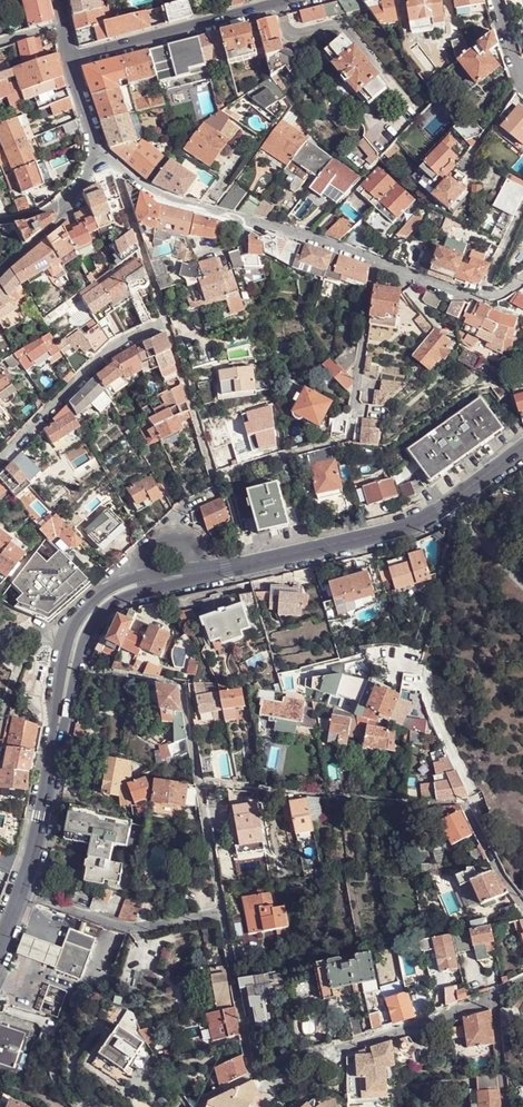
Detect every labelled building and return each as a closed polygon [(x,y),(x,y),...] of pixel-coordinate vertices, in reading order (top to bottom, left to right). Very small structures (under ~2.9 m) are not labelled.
[(22,1),(24,9),(25,13),(29,28),(53,21),(49,0),(24,0),(22,1)] [(107,6),(109,0),(69,0),(71,7),(73,16),(97,10),(102,9),(102,7),(107,6)] [(195,0),(190,0),(186,1),(186,2),(191,18),(200,16),(195,0)] [(339,1),(347,12),(348,13),(368,8),(363,0),(342,0),(339,1)] [(368,8),(371,11),(376,10),(378,20),(382,25),(399,22),(395,0),(384,0),(377,1),(377,0),(363,0),(368,8)] [(412,32),(435,28),(435,27),(446,25),(442,0),(407,0),(412,32)] [(457,9),(486,4),(485,0),(456,0),(457,9)] [(339,1),(324,5),(327,17),(347,12),(339,1)] [(161,8),(166,25),(191,18),(186,2),(177,4),(161,8)] [(486,4),(457,9),(459,17),(488,12),(486,4)] [(324,5),(301,11),(304,24),(327,17),(324,5)] [(97,10),(100,25),(105,23),(111,21),(107,6),(102,7),(102,9),(97,10)] [(73,16),(76,31),(100,25),(97,10),(73,16)] [(84,46),(151,29),(146,12),(111,21),(105,23),(100,25),(76,31),(79,47),(84,46)] [(276,18),(259,23),(265,48),(272,78),(277,75),(287,68),(289,68),(285,53),(276,18)] [(259,23),(251,25),(257,49),(257,51),(265,48),(259,23)] [(251,25),(222,33),(228,56),(257,49),(251,25)] [(222,33),(201,38),(207,62),(228,56),(222,33)] [(499,45),(495,33),(469,53),(459,61),(478,85),(499,69),(488,54),(499,45)] [(45,58),(39,37),(12,45),(14,51),(15,54),(20,52),(23,63),(18,64),(19,67),(45,58)] [(201,38),(150,52),(157,78),(159,84),(193,76),(191,70),(208,66),(207,62),(201,38)] [(343,38),(326,52),(336,65),(335,67),(359,94),(360,93),(370,105),(388,91),(377,78),(379,77),(355,50),(354,50),(343,38)] [(465,38),(452,42),(457,63),(459,61),(469,53),(465,38)] [(257,49),(228,56),(230,65),(259,57),(257,51),(257,49)] [(150,52),(123,59),(129,81),(131,84),(157,78),(150,52)] [(289,53),(285,53),(289,68),(287,68),(293,77),(296,73),(297,70),(298,66),(298,64),(298,62),(298,60),(296,58),(295,56),(293,55),(292,54),(289,53)] [(63,76),(58,54),(45,58),(19,67),(14,69),(21,91),(63,76)] [(123,59),(84,70),(94,96),(120,90),(122,89),(120,83),(129,81),(123,59)] [(449,76),(467,94),(478,85),(459,61),(457,63),(454,66),(445,72),(449,76)] [(208,66),(191,70),(193,76),(159,84),(162,93),(211,80),(208,66)] [(21,91),(14,69),(0,73),(0,98),(7,96),(21,91)] [(432,83),(429,85),(433,91),(434,92),(449,76),(445,72),(438,78),(432,83)] [(277,75),(272,78),(283,92),(287,89),(277,75)] [(63,76),(21,91),(24,100),(34,97),(55,90),(66,86),(63,76)] [(272,78),(247,95),(267,112),(270,110),(281,118),(291,105),(283,92),(272,78)] [(122,89),(120,90),(130,116),(139,114),(136,101),(135,98),(132,90),(131,87),(122,89)] [(55,90),(34,97),(38,109),(43,108),(50,105),(57,103),(70,98),(67,89),(56,92),(55,90)] [(120,90),(94,96),(103,123),(130,116),(120,90)] [(21,91),(7,96),(11,105),(24,100),(21,91)] [(162,94),(136,101),(139,114),(151,110),(165,107),(162,94)] [(57,103),(50,105),(53,114),(73,107),(70,98),(57,103)] [(510,103),(500,118),(506,123),(518,110),(510,103)] [(165,107),(151,110),(152,116),(167,112),(165,107)] [(282,123),(293,130),(301,119),(293,108),(282,123)] [(503,128),(520,143),(522,139),(522,111),(519,108),(518,110),(506,123),(503,128)] [(220,114),(204,124),(205,124),(220,135),(233,117),(225,110),(220,114)] [(455,130),(471,147),(484,132),(467,114),(454,129),(455,130)] [(3,149),(26,140),(33,137),(24,115),(17,118),(16,118),(10,120),(0,124),(0,141),(3,149)] [(130,116),(103,123),(112,149),(139,142),(130,116)] [(233,117),(220,135),(230,142),(243,124),(233,117)] [(64,124),(67,133),(80,129),(77,119),(64,124)] [(282,123),(267,144),(293,161),(308,141),(307,140),(293,130),(282,123)] [(198,134),(186,150),(212,167),(230,142),(220,135),(205,124),(198,134)] [(204,124),(194,131),(198,134),(205,124),(204,124)] [(503,128),(499,133),(516,148),(520,143),(503,128)] [(450,138),(421,171),(428,177),(424,182),(437,193),(441,189),(439,187),(454,169),(454,166),(453,165),(458,159),(450,153),(457,144),(450,138)] [(26,140),(3,149),(5,153),(13,171),(35,162),(26,140)] [(112,150),(148,181),(165,158),(145,140),(139,142),(112,149),(112,150)] [(382,159),(367,140),(359,146),(370,159),(368,162),(373,168),(382,159)] [(333,159),(308,141),(293,161),(308,171),(318,179),(333,159)] [(267,144),(263,149),(290,166),(293,161),(267,144)] [(179,151),(171,161),(175,163),(182,154),(179,151)] [(182,154),(175,163),(177,165),(180,160),(187,164),(190,159),(182,154)] [(217,177),(190,159),(187,164),(180,160),(177,165),(194,177),(180,197),(186,199),(189,194),(202,203),(218,182),(219,179),(217,177)] [(361,179),(333,159),(318,179),(315,184),(308,193),(319,202),(323,197),(329,188),(343,199),(353,188),(361,179)] [(175,163),(171,161),(154,185),(180,197),(194,177),(177,165),(175,163)] [(290,166),(286,170),(299,178),(302,181),(304,177),(308,171),(293,161),(290,166)] [(13,171),(13,172),(13,174),(5,177),(10,192),(19,189),(21,193),(43,184),(35,162),(13,171)] [(358,192),(377,207),(398,184),(380,168),(366,183),(358,192)] [(318,179),(308,171),(304,177),(310,180),(315,184),(318,179)] [(467,180),(460,174),(455,179),(452,176),(441,189),(437,193),(434,197),(450,209),(468,189),(462,185),(467,180)] [(494,207),(505,213),(498,228),(507,232),(522,200),(522,181),(511,174),(494,207)] [(291,191),(297,196),(301,193),(310,180),(304,177),(302,181),(299,178),(293,187),(291,191)] [(98,186),(104,202),(106,209),(122,204),(119,196),(113,178),(107,182),(98,186)] [(361,179),(353,188),(358,192),(366,183),(361,179)] [(219,203),(231,187),(223,181),(211,198),(219,203)] [(128,182),(124,184),(135,215),(140,192),(128,182)] [(437,193),(424,182),(421,185),(434,197),(437,193)] [(237,184),(220,208),(236,211),(248,193),(237,184)] [(416,201),(398,184),(377,207),(394,225),(416,201)] [(89,208),(98,229),(112,224),(110,218),(106,209),(104,202),(98,186),(83,194),(88,206),(89,208)] [(343,199),(329,188),(323,197),(336,207),(343,199)] [(140,192),(135,215),(135,216),(147,217),(148,213),(158,214),(160,207),(157,206),(140,192)] [(189,194),(186,199),(189,200),(202,203),(189,194)] [(252,196),(240,213),(253,216),(262,203),(252,196)] [(19,215),(29,213),(25,197),(13,202),(17,215),(19,215)] [(264,200),(262,203),(253,216),(267,219),(275,208),(264,200)] [(122,204),(106,209),(110,218),(125,213),(122,204)] [(170,239),(172,234),(187,238),(192,215),(160,207),(158,214),(154,230),(153,243),(160,243),(162,240),(170,239)] [(98,229),(89,208),(80,211),(81,214),(75,216),(78,223),(80,227),(70,232),(75,242),(70,244),(73,250),(89,242),(85,234),(98,229)] [(135,216),(139,226),(154,230),(158,214),(148,213),(147,217),(135,216)] [(24,244),(50,225),(55,218),(52,214),(26,223),(14,224),(16,229),(22,239),(24,244)] [(423,221),(416,214),(398,236),(408,238),(423,221)] [(215,220),(195,215),(191,235),(212,239),(215,220)] [(366,217),(355,228),(362,237),(374,224),(366,217)] [(456,221),(448,218),(443,231),(451,233),(456,221)] [(221,222),(215,220),(212,239),(217,240),(221,222)] [(343,220),(327,236),(342,242),(353,230),(343,220)] [(65,234),(69,232),(64,223),(62,226),(61,227),(65,234)] [(80,227),(78,223),(68,228),(70,231),(70,232),(80,227)] [(115,234),(120,231),(117,223),(112,224),(115,234)] [(16,229),(14,224),(5,225),(6,229),(8,232),(16,229)] [(154,230),(139,226),(144,243),(153,243),(154,230)] [(58,260),(73,250),(70,244),(65,234),(61,227),(45,240),(49,246),(58,260)] [(115,234),(118,242),(131,232),(130,227),(120,231),(115,234)] [(70,232),(70,231),(69,232),(65,234),(70,244),(75,242),(70,232)] [(131,232),(118,242),(114,245),(109,246),(118,258),(121,262),(128,257),(130,256),(137,251),(131,232)] [(259,238),(251,233),(250,236),(249,236),(249,254),(262,255),(262,252),(260,239),(259,238)] [(303,259),(307,246),(270,234),(259,238),(260,239),(262,252),(296,269),(300,258),(303,259)] [(468,244),(448,236),(446,243),(439,240),(438,240),(437,240),(437,241),(436,241),(433,251),(427,249),(423,262),(433,266),(448,271),(446,278),(454,281),(453,284),(468,289),(470,282),(480,285),(490,266),(483,263),(486,256),(477,252),(473,256),(469,265),(466,264),(465,266),(460,265),(468,244)] [(58,260),(49,246),(39,252),(42,256),(48,267),(49,267),(50,268),(52,273),(54,275),(58,272),(57,270),(62,266),(58,260)] [(333,255),(307,246),(303,259),(300,258),(296,269),(326,280),(328,271),(333,255)] [(58,260),(62,266),(76,257),(73,250),(58,260)] [(111,263),(106,250),(99,253),(98,255),(103,266),(111,263)] [(229,253),(228,253),(233,268),(233,269),(234,268),(243,266),(238,250),(229,253)] [(262,255),(249,254),(248,268),(264,269),(263,265),(262,255)] [(371,267),(333,255),(328,271),(326,280),(334,282),(335,280),(367,291),(371,267)] [(25,279),(27,282),(46,271),(50,268),(49,267),(48,267),(42,256),(19,269),(25,279)] [(112,263),(114,267),(117,265),(121,262),(118,258),(112,263)] [(166,258),(151,263),(155,274),(162,272),(163,276),(166,275),(171,274),(166,258)] [(206,262),(197,264),(201,279),(220,273),(216,263),(215,259),(206,263),(206,262)] [(146,277),(141,262),(137,260),(134,262),(131,264),(119,272),(127,290),(146,277)] [(220,261),(216,263),(220,273),(221,278),(227,276),(225,271),(223,272),(220,261)] [(197,264),(187,268),(192,282),(197,280),(201,279),(197,264)] [(59,283),(68,276),(62,266),(57,270),(58,272),(54,275),(57,279),(59,283)] [(192,282),(187,268),(176,266),(177,279),(180,279),(186,283),(192,282)] [(448,271),(433,266),(430,275),(453,284),(454,281),(446,278),(448,271)] [(227,276),(221,278),(227,296),(229,299),(240,295),(242,294),(234,268),(233,269),(233,268),(225,271),(227,276)] [(10,291),(19,285),(15,278),(10,270),(4,276),(0,280),(10,291)] [(25,279),(22,282),(26,289),(27,289),(28,289),(31,287),(30,286),(48,275),(46,271),(27,282),(25,279)] [(127,290),(119,272),(100,284),(110,302),(127,290)] [(162,272),(155,274),(160,291),(170,288),(166,275),(163,276),(162,272)] [(197,280),(205,303),(225,296),(227,296),(221,278),(220,273),(201,279),(197,280)] [(127,290),(131,298),(143,325),(151,321),(136,291),(148,283),(146,277),(127,290)] [(0,280),(0,287),(5,294),(10,291),(0,280)] [(186,283),(182,285),(191,308),(205,303),(197,280),(192,282),(186,283)] [(100,284),(81,297),(81,298),(92,315),(110,302),(100,284)] [(0,314),(0,321),(18,310),(15,304),(26,296),(24,292),(20,286),(19,285),(10,291),(5,294),(8,301),(11,307),(0,314)] [(151,294),(149,286),(140,292),(142,298),(151,294)] [(8,301),(5,294),(0,287),(0,306),(8,301)] [(401,293),(376,288),(372,317),(371,326),(396,330),(401,293)] [(110,302),(113,310),(131,298),(127,290),(110,302)] [(245,302),(251,301),(248,292),(242,294),(245,302)] [(443,299),(428,292),(423,301),(427,305),(437,310),(443,299)] [(53,323),(66,313),(65,310),(81,298),(81,297),(79,293),(48,317),(53,323)] [(227,296),(225,296),(232,317),(246,312),(244,307),(240,295),(229,299),(227,296)] [(520,308),(522,302),(522,297),(519,295),(514,305),(520,308)] [(81,298),(65,310),(66,313),(76,326),(92,315),(81,298)] [(8,301),(0,306),(0,314),(11,307),(8,301)] [(110,302),(92,315),(95,319),(97,324),(104,320),(105,319),(103,317),(113,310),(110,302)] [(457,306),(453,304),(448,316),(459,321),(467,303),(457,306)] [(471,317),(475,318),(482,305),(478,303),(471,317)] [(482,305),(475,318),(481,321),(485,322),(487,320),(487,321),(492,311),(493,310),(482,305)] [(502,315),(492,311),(487,321),(499,326),(509,329),(509,328),(516,331),(519,319),(502,315)] [(422,316),(419,318),(432,335),(435,331),(422,316)] [(34,321),(44,338),(49,335),(50,335),(42,322),(39,317),(34,321)] [(471,317),(467,325),(478,330),(481,321),(475,318),(471,317)] [(97,324),(95,319),(78,332),(82,337),(98,324),(97,324)] [(115,338),(104,320),(97,324),(98,324),(108,342),(109,341),(115,338)] [(485,322),(482,328),(494,334),(499,326),(487,321),(487,320),(485,322)] [(108,342),(98,324),(82,337),(88,345),(95,355),(108,342)] [(494,334),(494,336),(505,341),(506,337),(509,329),(499,326),(494,334)] [(494,334),(482,328),(477,337),(476,337),(488,344),(494,336),(494,334)] [(509,329),(506,337),(513,339),(516,331),(509,328),(509,329)] [(432,335),(414,357),(430,370),(441,356),(448,350),(452,344),(435,331),(432,335)] [(78,332),(71,337),(69,335),(65,338),(69,344),(75,351),(78,347),(79,349),(79,348),(80,349),(88,345),(82,337),(78,332)] [(148,342),(141,344),(134,347),(139,363),(148,360),(152,371),(158,368),(155,358),(170,350),(164,333),(148,342)] [(40,340),(44,346),(52,340),(49,335),(44,338),(40,340)] [(505,352),(505,341),(494,336),(488,344),(487,348),(504,357),(505,352)] [(508,351),(513,349),(513,339),(506,337),(505,341),(505,352),(508,351)] [(55,344),(60,351),(69,344),(65,338),(55,344)] [(32,363),(48,352),(44,346),(40,340),(23,350),(26,356),(32,363)] [(55,344),(52,340),(44,346),(48,352),(52,357),(60,352),(60,351),(55,344)] [(75,375),(91,360),(80,349),(79,348),(79,349),(78,347),(75,351),(65,359),(75,375)] [(112,360),(113,364),(114,363),(121,375),(124,381),(141,371),(139,364),(139,363),(134,347),(112,360)] [(349,348),(337,360),(338,361),(349,373),(357,363),(359,351),(359,349),(354,348),(353,350),(349,348)] [(13,355),(18,361),(26,356),(23,350),(16,354),(13,355)] [(170,350),(155,358),(158,368),(159,371),(174,365),(170,350)] [(448,350),(441,356),(446,360),(451,353),(448,350)] [(48,352),(32,363),(33,365),(35,369),(37,368),(48,360),(52,357),(48,352)] [(63,356),(60,352),(52,357),(48,360),(50,364),(51,365),(63,356)] [(461,361),(476,372),(482,361),(466,352),(461,361)] [(10,370),(19,364),(18,361),(13,355),(3,360),(10,370)] [(26,356),(18,361),(19,364),(25,371),(33,365),(32,363),(26,356)] [(334,357),(326,364),(332,372),(332,373),(348,391),(354,386),(355,380),(354,379),(349,373),(338,361),(337,360),(334,357)] [(366,357),(364,372),(371,373),(373,362),(379,364),(380,359),(366,357)] [(48,360),(37,368),(39,372),(50,364),(48,360)] [(113,364),(96,376),(105,391),(108,396),(126,384),(124,381),(121,375),(114,363),(113,364)] [(159,371),(164,383),(178,377),(174,365),(159,371)] [(256,368),(220,372),(223,397),(259,392),(256,368)] [(11,385),(10,383),(2,372),(0,370),(0,394),(11,385)] [(5,370),(2,372),(10,383),(13,381),(5,370)] [(218,373),(221,402),(260,397),(259,392),(223,397),(220,372),(218,373)] [(79,394),(89,406),(91,404),(105,391),(96,376),(79,394)] [(21,381),(15,385),(20,391),(25,386),(21,381)] [(375,407),(383,408),(408,385),(384,382),(383,388),(382,388),(382,394),(376,394),(375,407)] [(158,408),(160,412),(157,414),(152,405),(143,412),(150,424),(152,428),(176,417),(186,413),(189,412),(181,384),(158,395),(164,404),(158,408)] [(0,394),(0,403),(16,391),(11,385),(0,394)] [(299,404),(293,414),(293,416),(293,418),(293,420),(294,421),(296,422),(297,423),(299,423),(301,423),(303,422),(304,422),(305,420),(320,427),(332,403),(306,389),(302,397),(299,404)] [(91,404),(100,414),(111,402),(108,397),(108,396),(105,391),(91,404)] [(476,391),(403,443),(409,452),(482,399),(476,391)] [(79,394),(69,404),(77,418),(89,406),(79,394)] [(482,399),(409,452),(416,461),(422,470),(423,471),(432,483),(466,459),(505,431),(494,416),(482,399)] [(120,408),(116,410),(121,419),(125,416),(120,408)] [(53,421),(55,423),(67,416),(62,411),(53,421)] [(500,412),(494,416),(505,431),(511,427),(500,412)] [(176,417),(179,426),(189,421),(186,413),(176,417)] [(55,423),(43,431),(52,446),(78,428),(78,427),(70,414),(67,416),(55,423)] [(176,417),(152,428),(159,440),(178,432),(181,430),(179,426),(176,417)] [(381,421),(365,419),(361,445),(377,447),(381,421)] [(347,435),(348,425),(342,422),(337,422),(335,438),(347,435)] [(161,444),(159,440),(152,428),(150,424),(146,427),(144,431),(143,433),(150,448),(161,444)] [(56,453),(82,435),(81,433),(78,428),(52,446),(56,453)] [(98,429),(92,434),(97,439),(103,434),(98,429)] [(161,444),(162,445),(167,443),(175,439),(179,438),(178,436),(180,435),(178,432),(159,440),(161,444)] [(229,444),(211,449),(218,471),(234,467),(229,444)] [(114,456),(120,452),(115,446),(110,450),(110,452),(114,456)] [(331,448),(309,455),(312,467),(335,462),(331,448)] [(103,456),(104,464),(113,457),(109,452),(103,456)] [(78,481),(80,483),(97,470),(101,467),(97,459),(71,480),(72,481),(74,480),(78,481)] [(416,461),(395,476),(399,486),(422,470),(416,461)] [(335,462),(312,467),(318,495),(343,490),(336,462),(335,462)] [(0,475),(0,482),(7,490),(11,495),(13,497),(14,498),(29,485),(28,485),(22,478),(11,464),(0,475)] [(423,471),(417,476),(426,488),(432,483),(423,471)] [(168,479),(159,484),(169,499),(178,494),(168,479)] [(392,479),(364,487),(370,507),(399,498),(392,479)] [(159,499),(149,481),(138,484),(126,490),(131,499),(129,500),(136,513),(152,504),(151,502),(159,499)] [(5,492),(9,496),(11,495),(7,490),(0,482),(0,496),(5,492)] [(66,487),(68,484),(67,483),(44,502),(45,504),(49,508),(68,493),(67,491),(66,487)] [(189,499),(197,496),(191,483),(183,487),(189,499)] [(411,484),(402,486),(404,498),(414,496),(411,484)] [(295,510),(286,512),(279,485),(250,493),(255,512),(242,515),(247,533),(251,531),(252,535),(251,536),(253,536),(261,534),(291,527),(300,525),(312,522),(308,507),(295,510)] [(343,490),(318,495),(319,498),(329,496),(329,497),(335,495),(335,497),(344,495),(343,490)] [(224,498),(202,509),(209,532),(230,519),(224,498)] [(345,499),(333,501),(336,514),(347,512),(345,499)] [(6,526),(8,524),(0,515),(0,521),(6,526)] [(55,515),(39,530),(41,533),(46,537),(51,542),(57,536),(69,549),(74,549),(80,543),(55,515)] [(3,551),(9,544),(12,541),(11,540),(2,532),(0,531),(0,548),(3,551)] [(60,552),(66,558),(74,549),(69,549),(57,536),(51,542),(60,552)] [(5,580),(24,556),(18,552),(9,544),(3,551),(0,555),(0,575),(5,580)] [(395,590),(396,590),(431,579),(423,551),(408,556),(410,562),(389,569),(392,580),(395,590)] [(60,552),(47,565),(36,552),(11,585),(22,597),(11,607),(18,611),(32,618),(33,616),(42,620),(50,623),(91,585),(81,574),(70,562),(66,558),(60,552)] [(410,562),(408,556),(387,562),(389,569),(410,562)] [(76,557),(70,562),(81,574),(87,569),(76,557)] [(354,576),(329,583),(338,615),(348,612),(346,604),(375,595),(367,567),(352,571),(354,576)] [(392,580),(389,569),(380,572),(383,583),(392,580)] [(280,586),(271,585),(269,609),(278,610),(278,615),(301,617),(302,609),(307,609),(309,595),(303,594),(303,587),(293,586),(293,589),(280,589),(280,586)] [(395,590),(386,593),(389,603),(400,600),(396,590),(395,590)] [(257,601),(253,591),(238,595),(240,606),(257,601)] [(10,606),(1,599),(0,600),(0,608),(5,612),(10,606)] [(130,618),(134,620),(140,608),(134,609),(130,618)] [(224,642),(242,635),(241,631),(249,628),(242,608),(201,622),(208,641),(222,637),(224,642)] [(185,627),(199,622),(191,610),(179,617),(183,623),(185,627)] [(326,611),(328,620),(334,618),(332,610),(326,611)] [(106,641),(121,649),(128,632),(133,622),(129,620),(118,616),(107,641),(106,641)] [(170,636),(152,627),(148,635),(145,640),(141,649),(160,659),(170,636)] [(121,649),(120,649),(137,657),(141,649),(145,640),(128,632),(121,649)] [(107,641),(101,638),(99,643),(96,649),(95,650),(100,652),(102,651),(102,650),(106,641),(107,641)] [(102,650),(117,657),(120,649),(121,649),(106,641),(102,650)] [(190,661),(187,675),(196,678),(199,663),(190,661)] [(133,667),(114,662),(113,665),(111,670),(131,673),(133,667)] [(141,675),(157,677),(161,669),(148,662),(141,675)] [(370,679),(354,715),(357,715),(363,717),(367,708),(377,685),(377,682),(370,679)] [(147,705),(158,703),(159,710),(182,714),(178,689),(145,683),(147,705)] [(384,716),(390,718),(399,699),(401,696),(393,693),(377,685),(367,708),(380,714),(384,716)] [(220,686),(188,686),(194,723),(203,722),(202,718),(215,715),(216,723),(226,721),(224,711),(221,694),(220,686)] [(220,686),(221,694),(224,711),(226,721),(226,722),(236,720),(234,709),(245,708),(242,691),(240,691),(239,687),(220,686)] [(257,698),(263,699),(260,716),(269,718),(269,722),(272,723),(270,730),(318,739),(317,734),(315,725),(314,715),(313,711),(304,708),(304,701),(284,697),(283,703),(273,701),(275,692),(273,691),(259,689),(257,698)] [(393,723),(399,725),(406,711),(409,703),(399,699),(390,718),(389,722),(393,723)] [(41,714),(29,701),(25,704),(37,717),(41,714)] [(349,713),(351,706),(340,702),(340,703),(338,710),(349,713)] [(334,708),(333,716),(351,719),(348,736),(360,739),(359,732),(359,726),(357,715),(354,715),(349,713),(338,710),(334,708)] [(367,708),(363,717),(377,721),(380,714),(367,708)] [(159,710),(160,722),(171,723),(173,741),(187,738),(182,714),(159,710)] [(412,713),(406,711),(399,725),(393,723),(392,726),(404,730),(412,713)] [(359,726),(367,728),(367,726),(389,730),(386,750),(393,751),(395,751),(392,726),(380,723),(377,721),(363,717),(357,715),(359,726)] [(348,736),(351,719),(333,716),(332,716),(331,719),(319,717),(322,732),(329,733),(327,744),(340,746),(342,735),(348,736)] [(7,748),(31,752),(36,726),(12,718),(7,748)] [(422,736),(425,737),(428,729),(413,724),(411,732),(415,734),(422,736)] [(367,728),(359,726),(359,732),(360,739),(361,742),(364,742),(367,728)] [(389,730),(367,726),(364,742),(364,746),(371,748),(379,749),(386,750),(389,730)] [(421,745),(422,736),(415,734),(414,744),(421,745)] [(155,748),(163,765),(172,761),(164,744),(155,748)] [(7,748),(2,771),(26,774),(27,774),(33,775),(37,753),(31,752),(7,748)] [(218,757),(202,760),(204,779),(221,780),(218,757)] [(435,776),(436,784),(438,800),(458,799),(467,798),(468,798),(447,757),(438,760),(439,763),(433,765),(436,776),(435,776)] [(93,795),(102,799),(103,794),(109,759),(99,758),(93,795)] [(109,759),(103,794),(119,797),(120,785),(126,782),(131,780),(131,763),(109,759)] [(26,774),(2,771),(0,771),(0,789),(24,792),(26,774)] [(144,801),(151,798),(151,797),(151,794),(147,784),(145,779),(128,786),(127,786),(130,793),(135,805),(144,801)] [(188,785),(156,780),(156,785),(154,801),(154,802),(185,807),(185,806),(187,792),(188,785)] [(119,797),(130,793),(127,786),(128,786),(126,782),(120,785),(119,797)] [(436,784),(422,785),(423,801),(427,801),(430,800),(438,800),(436,784)] [(16,800),(23,801),(24,792),(0,789),(0,798),(16,800)] [(119,805),(137,808),(135,805),(130,793),(119,797),(120,805),(119,804),(119,805)] [(308,800),(313,819),(325,816),(322,797),(316,797),(315,797),(310,796),(307,796),(308,800)] [(315,833),(313,824),(313,819),(308,800),(290,803),(290,805),(293,816),(295,830),(296,836),(315,833)] [(135,805),(137,808),(139,814),(149,811),(149,809),(144,801),(135,805)] [(152,815),(184,819),(185,807),(154,802),(152,815)] [(285,818),(293,816),(290,805),(284,806),(283,806),(285,818)] [(452,845),(472,835),(461,812),(463,811),(461,806),(439,808),(444,819),(439,821),(446,833),(452,845)] [(89,858),(111,863),(114,845),(128,847),(129,839),(133,821),(99,814),(99,812),(71,807),(65,841),(91,846),(89,858)] [(437,838),(446,833),(439,821),(444,819),(439,808),(426,807),(428,822),(437,838)] [(235,811),(236,818),(246,817),(244,809),(235,811)] [(17,853),(23,820),(11,812),(4,845),(17,853)] [(236,818),(241,845),(236,846),(236,847),(237,855),(259,851),(264,850),(258,814),(246,817),(236,818)] [(228,820),(232,847),(236,847),(236,846),(241,845),(236,818),(228,820)] [(3,847),(0,853),(0,870),(9,875),(16,856),(3,847)] [(89,858),(85,881),(103,885),(104,880),(120,883),(123,865),(111,863),(89,858)] [(315,860),(317,870),(323,868),(321,859),(315,860)] [(509,894),(500,881),(493,868),(469,870),(469,873),(466,873),(461,875),(459,873),(456,874),(458,877),(455,878),(458,884),(460,883),(471,911),(509,894)] [(203,889),(214,887),(212,877),(201,879),(203,889)] [(95,893),(93,898),(107,903),(111,890),(98,886),(95,893)] [(257,932),(276,929),(285,927),(288,927),(284,907),(273,909),(270,892),(264,893),(259,894),(253,895),(249,896),(243,897),(246,912),(253,910),(257,932)] [(126,895),(118,919),(130,923),(134,923),(141,900),(139,900),(126,895)] [(470,923),(472,931),(488,928),(486,919),(470,923)] [(477,961),(488,959),(486,952),(484,944),(492,943),(493,942),(490,928),(488,928),(472,931),(469,932),(474,950),(477,961)] [(65,951),(59,968),(82,976),(96,938),(73,930),(65,951)] [(456,954),(474,950),(469,932),(451,935),(456,954)] [(442,973),(458,969),(456,962),(455,956),(450,936),(433,939),(435,949),(442,973)] [(59,968),(65,951),(42,943),(27,938),(20,955),(36,961),(58,969),(59,968)] [(82,976),(59,968),(58,969),(57,972),(83,981),(98,939),(96,938),(82,976)] [(433,939),(422,941),(425,950),(425,951),(435,949),(433,939)] [(357,945),(359,954),(368,953),(366,943),(357,945)] [(492,943),(484,944),(486,952),(493,950),(492,943)] [(430,975),(442,973),(435,949),(425,951),(425,950),(424,951),(430,975)] [(352,984),(361,983),(363,991),(363,993),(377,991),(369,952),(368,953),(359,954),(355,955),(356,960),(349,962),(341,964),(334,965),(326,967),(330,989),(352,984)] [(241,957),(237,964),(249,971),(253,965),(241,957)] [(330,989),(326,967),(317,969),(322,999),(332,997),(330,989)] [(226,974),(212,975),(215,988),(215,993),(229,991),(226,974)] [(268,983),(257,985),(255,976),(239,979),(241,988),(249,987),(252,1006),(254,1006),(257,1025),(269,1023),(268,1019),(271,1018),(270,1013),(267,1013),(264,994),(270,993),(268,983)] [(49,985),(39,1011),(56,1017),(66,991),(49,985)] [(445,988),(449,1004),(460,1000),(458,992),(459,991),(458,986),(445,988)] [(460,1000),(467,997),(465,989),(459,991),(458,992),(460,1000)] [(232,1007),(229,991),(215,993),(218,1009),(232,1007)] [(206,1007),(210,1006),(211,1010),(218,1009),(215,993),(209,994),(204,995),(206,1007)] [(387,999),(393,1024),(413,1017),(407,993),(387,999)] [(207,1014),(211,1041),(240,1034),(235,1008),(207,1014)] [(131,1013),(130,1011),(113,1036),(93,1065),(119,1083),(126,1072),(129,1067),(145,1044),(147,1041),(140,1031),(138,1029),(140,1029),(131,1013)] [(468,1049),(494,1045),(490,1011),(463,1018),(468,1049)] [(368,1014),(371,1031),(382,1027),(378,1012),(368,1014)] [(357,1017),(348,1019),(352,1037),(354,1037),(361,1034),(357,1017)] [(35,1039),(36,1036),(0,1024),(0,1027),(35,1039)] [(24,1072),(35,1039),(0,1027),(0,1064),(24,1072)] [(140,1029),(138,1029),(140,1031),(147,1041),(150,1045),(154,1042),(149,1034),(148,1027),(140,1029)] [(397,1040),(392,1041),(395,1062),(401,1061),(399,1050),(401,1049),(402,1049),(402,1050),(402,1051),(403,1051),(404,1052),(405,1052),(406,1052),(407,1052),(408,1052),(408,1051),(409,1051),(409,1050),(410,1050),(410,1049),(410,1048),(410,1047),(410,1046),(415,1044),(409,1036),(397,1040)] [(359,1053),(358,1054),(357,1055),(357,1056),(357,1057),(357,1059),(347,1060),(347,1089),(355,1089),(366,1088),(387,1088),(387,1079),(396,1078),(396,1076),(395,1066),(394,1066),(391,1042),(359,1053)] [(163,1050),(166,1057),(174,1056),(174,1053),(173,1051),(172,1048),(163,1050)] [(229,1082),(247,1075),(243,1057),(242,1055),(224,1064),(227,1073),(229,1082)] [(23,1075),(24,1072),(0,1064),(0,1067),(23,1075)] [(224,1064),(216,1068),(218,1077),(227,1073),(224,1064)] [(221,1088),(230,1084),(229,1082),(227,1073),(218,1077),(221,1088)] [(497,1074),(477,1076),(478,1089),(478,1093),(499,1092),(497,1074)] [(404,1088),(403,1079),(396,1076),(396,1078),(397,1090),(404,1088)] [(235,1101),(251,1106),(252,1106),(253,1106),(258,1094),(259,1091),(253,1081),(249,1083),(240,1088),(235,1101)] [(251,1106),(235,1101),(240,1088),(209,1104),(208,1106),(251,1106)] [(471,1106),(479,1106),(478,1093),(478,1089),(470,1090),(471,1106)] [(478,1093),(479,1106),(501,1106),(500,1102),(499,1092),(478,1093)] [(321,1105),(321,1106),(327,1101),(337,1099),(335,1093),(325,1095),(318,1101),(318,1102),(321,1105)] [(309,1104),(312,1106),(319,1106),(321,1105),(318,1102),(315,1099),(309,1104)]
